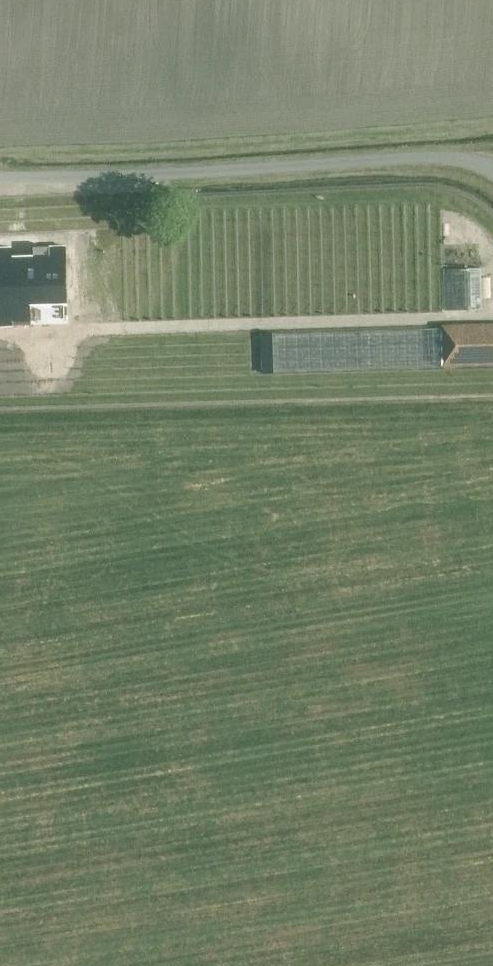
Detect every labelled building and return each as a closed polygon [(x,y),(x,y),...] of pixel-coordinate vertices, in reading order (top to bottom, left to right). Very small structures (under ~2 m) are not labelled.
[(0,245),(0,321),(30,319),(28,299),(65,297),(62,241),(35,243),(32,243),(33,252),(9,254),(8,245),(0,245)] [(481,268),(444,269),(445,310),(482,309),(481,268)] [(442,328),(261,333),(262,372),(443,367),(443,365),(442,328)]
